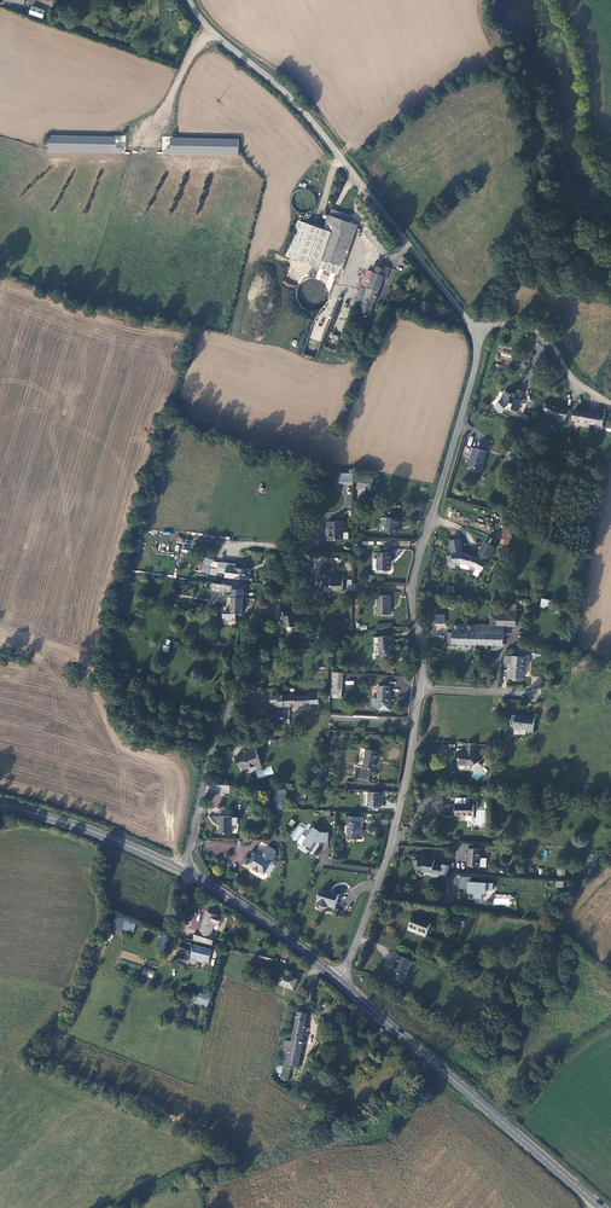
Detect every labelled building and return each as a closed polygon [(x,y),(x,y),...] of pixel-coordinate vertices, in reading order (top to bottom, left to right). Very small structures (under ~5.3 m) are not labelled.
[(32,9),(29,18),(42,22),(45,14),(32,9)] [(48,136),(48,151),(121,152),(121,148),(116,148),(116,137),(48,136)] [(165,152),(238,153),(238,139),(170,138),(170,149),(165,148),(165,152)] [(332,209),(329,216),(349,222),(351,216),(332,209)] [(324,229),(299,221),(287,256),(341,275),(359,226),(349,222),(329,216),(324,229)] [(373,223),(364,230),(378,247),(387,241),(373,223)] [(387,241),(378,247),(383,253),(391,247),(387,241)] [(367,271),(362,287),(367,289),(361,312),(369,315),(373,302),(375,302),(385,272),(389,272),(390,268),(387,267),(387,264),(378,261),(375,273),(367,271)] [(319,269),(315,279),(320,280),(323,271),(319,269)] [(355,310),(361,312),(367,289),(362,287),(355,310)] [(498,402),(495,407),(501,413),(505,408),(517,412),(521,401),(515,399),(515,401),(511,400),(512,396),(504,394),(500,403),(498,402)] [(542,415),(562,423),(567,414),(557,411),(546,406),(545,408),(542,406),(539,412),(542,414),(542,415)] [(600,419),(572,413),(571,424),(599,430),(600,419)] [(535,430),(547,431),(549,423),(536,421),(535,430)] [(485,453),(473,450),(469,467),(480,471),(485,453)] [(339,482),(352,483),(352,472),(338,472),(339,482)] [(356,482),(356,490),(372,491),(373,476),(354,475),(353,482),(356,482)] [(398,521),(387,519),(383,532),(398,536),(400,530),(397,529),(398,521)] [(329,527),(329,540),(342,540),(342,521),(326,522),(326,527),(329,527)] [(451,548),(452,563),(459,562),(472,566),(480,571),(493,549),(483,543),(476,556),(477,557),(476,558),(467,555),(467,553),(460,551),(459,539),(450,540),(450,548),(451,548)] [(390,555),(378,555),(378,571),(390,571),(390,555)] [(247,570),(232,568),(231,577),(246,579),(247,570)] [(330,587),(330,593),(343,593),(342,578),(336,578),(336,582),(330,582),(330,579),(324,579),(324,587),(330,587)] [(233,582),(233,586),(232,594),(232,597),(244,598),(245,583),(233,582)] [(211,593),(232,594),(233,586),(212,584),(211,593)] [(243,615),(244,598),(232,597),(232,604),(233,604),(233,609),(229,609),(229,612),(225,612),(225,620),(237,620),(237,615),(243,615)] [(390,598),(379,598),(379,617),(390,617),(390,598)] [(542,598),(539,607),(550,609),(552,601),(542,598)] [(269,601),(268,603),(268,606),(271,607),(269,614),(265,613),(264,615),(272,614),(276,603),(269,601)] [(268,606),(268,603),(264,602),(259,613),(264,615),(265,613),(269,614),(271,607),(268,606)] [(298,615),(297,610),(284,611),(286,620),(284,620),(286,628),(298,626),(297,615),(298,615)] [(444,624),(445,614),(435,614),(435,624),(444,624)] [(505,614),(504,623),(504,628),(516,628),(516,614),(505,614)] [(449,644),(477,645),(477,634),(473,634),(474,626),(454,626),(453,633),(449,633),(449,644)] [(504,628),(490,627),(474,626),(473,634),(477,634),(477,645),(503,646),(504,628)] [(394,637),(379,639),(381,658),(392,657),(391,651),(392,651),(392,642),(394,642),(394,637)] [(524,665),(529,665),(529,660),(524,660),(524,658),(513,658),(505,657),(505,665),(511,665),(511,674),(508,674),(509,679),(523,679),(524,665)] [(343,675),(332,675),(331,685),(331,690),(330,694),(343,694),(343,675)] [(541,679),(534,678),(533,685),(540,686),(541,679)] [(391,688),(379,688),(378,699),(378,706),(380,706),(390,706),(391,688)] [(277,706),(289,706),(289,696),(271,697),(271,702),(277,702),(277,706)] [(289,706),(315,705),(315,696),(296,697),(296,696),(289,696),(289,706)] [(514,716),(510,716),(510,720),(514,720),(513,729),(526,730),(525,732),(532,732),(534,717),(527,717),(527,718),(523,718),(523,716),(515,715),(514,716)] [(479,751),(479,745),(465,744),(464,754),(455,753),(454,758),(457,758),(457,765),(468,766),(471,769),(481,761),(476,756),(476,751),(479,751)] [(262,767),(254,748),(247,750),(247,752),(243,754),(243,755),(235,759),(237,764),(240,763),(242,770),(248,768),(248,770),(255,767),(258,768),(262,767)] [(380,753),(361,750),(358,768),(377,771),(380,753)] [(230,794),(230,786),(213,786),(208,785),(207,793),(230,794)] [(381,807),(382,793),(369,793),(363,793),(363,806),(381,807)] [(456,798),(456,814),(474,813),(474,803),(466,803),(465,798),(456,798)] [(437,814),(453,816),(454,807),(438,805),(437,814)] [(485,810),(477,809),(476,823),(484,824),(485,810)] [(222,834),(232,834),(233,818),(219,818),(219,825),(222,824),(222,834)] [(363,819),(345,818),(344,823),(349,824),(347,840),(362,840),(362,834),(360,834),(361,825),(363,825),(363,819)] [(328,844),(329,835),(325,834),(324,833),(319,832),(318,833),(312,830),(310,832),(308,831),(303,838),(306,840),(303,844),(306,846),(305,849),(307,850),(306,851),(311,854),(316,848),(315,848),(316,845),(314,844),(316,841),(318,843),(328,844)] [(263,858),(253,852),(245,865),(250,868),(249,870),(254,873),(255,872),(260,875),(269,863),(267,862),(273,854),(273,851),(266,847),(262,853),(265,855),(263,858)] [(481,849),(469,849),(469,854),(470,854),(470,866),(480,867),(481,857),(481,849)] [(424,857),(415,858),(415,863),(419,863),(419,867),(419,871),(424,870),(426,871),(425,874),(431,875),(434,864),(435,860),(424,857)] [(271,864),(269,863),(260,875),(263,877),(265,877),(272,867),(271,864)] [(431,875),(431,877),(433,878),(435,878),(437,877),(440,876),(441,874),(447,875),(449,866),(443,864),(442,866),(434,864),(431,875)] [(471,878),(460,877),(459,888),(468,888),(468,893),(475,893),(474,898),(482,899),(482,893),(486,894),(486,890),(493,890),(493,883),(471,882),(471,878)] [(331,895),(326,893),(319,891),(314,904),(316,908),(322,910),(326,908),(332,910),(337,897),(331,895)] [(337,905),(334,914),(341,916),(344,906),(337,905)] [(194,939),(209,943),(214,923),(219,924),(221,916),(206,912),(200,932),(196,931),(194,939)] [(412,916),(407,927),(425,934),(430,923),(412,916)] [(452,922),(462,926),(464,919),(454,916),(452,922)] [(133,932),(136,922),(115,917),(111,931),(121,934),(122,930),(133,932)] [(406,928),(424,936),(425,934),(407,927),(406,928)] [(196,946),(193,955),(196,956),(195,958),(209,962),(212,951),(196,946)] [(396,966),(393,974),(405,978),(409,967),(410,968),(412,962),(397,956),(393,965),(396,966)] [(141,975),(152,978),(155,970),(144,967),(141,975)] [(297,979),(282,974),(279,984),(294,990),(297,979)] [(194,991),(190,1002),(207,1008),(210,997),(194,991)] [(299,1067),(309,1014),(301,1013),(297,1012),(292,1041),(286,1041),(282,1064),(299,1067)]
